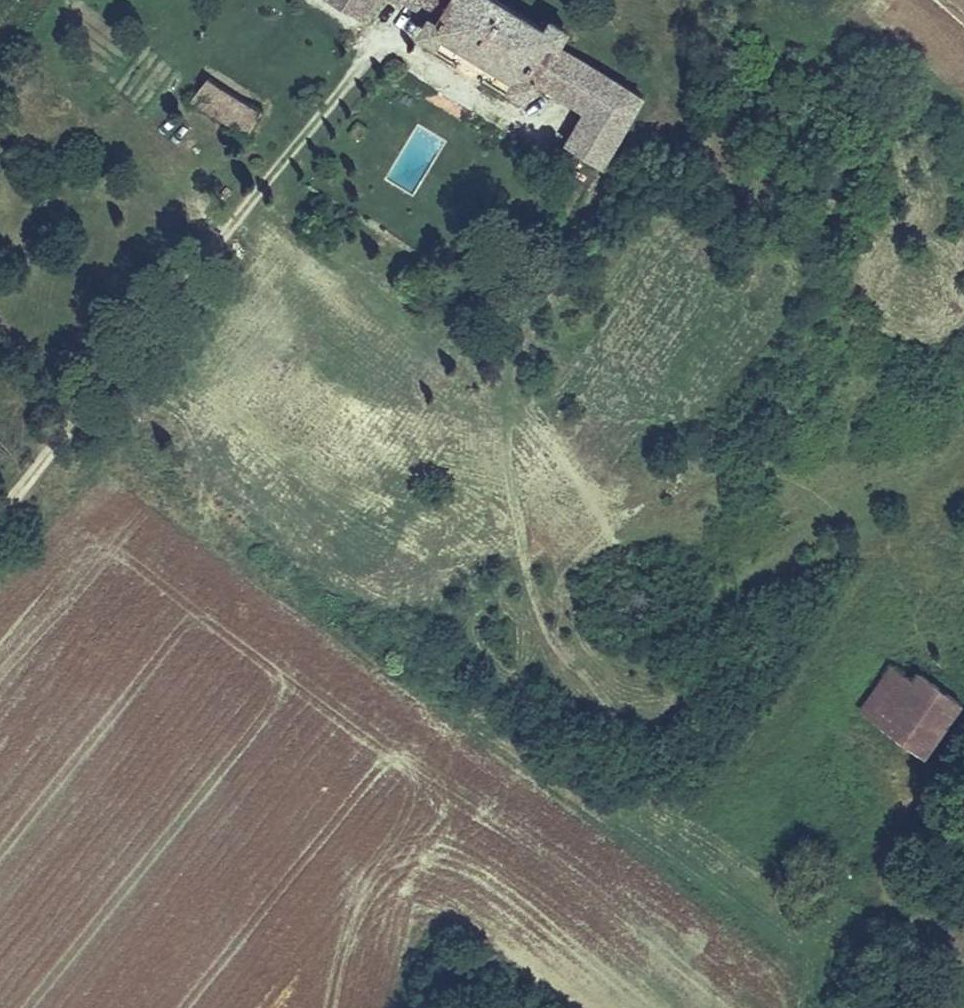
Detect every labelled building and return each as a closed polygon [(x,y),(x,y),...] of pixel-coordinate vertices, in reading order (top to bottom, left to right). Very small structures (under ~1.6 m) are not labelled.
[(328,0),(363,21),(377,0),(328,0)] [(432,19),(424,34),(440,43),(442,37),(519,82),(515,90),(529,97),(539,81),(586,111),(568,144),(605,166),(644,98),(561,45),(570,32),(557,23),(552,32),(496,0),(400,0),(432,19)] [(210,79),(195,102),(244,131),(258,108),(210,79)] [(863,706),(927,753),(963,703),(963,699),(949,689),(938,681),(922,669),(916,678),(895,662),(863,706)]
